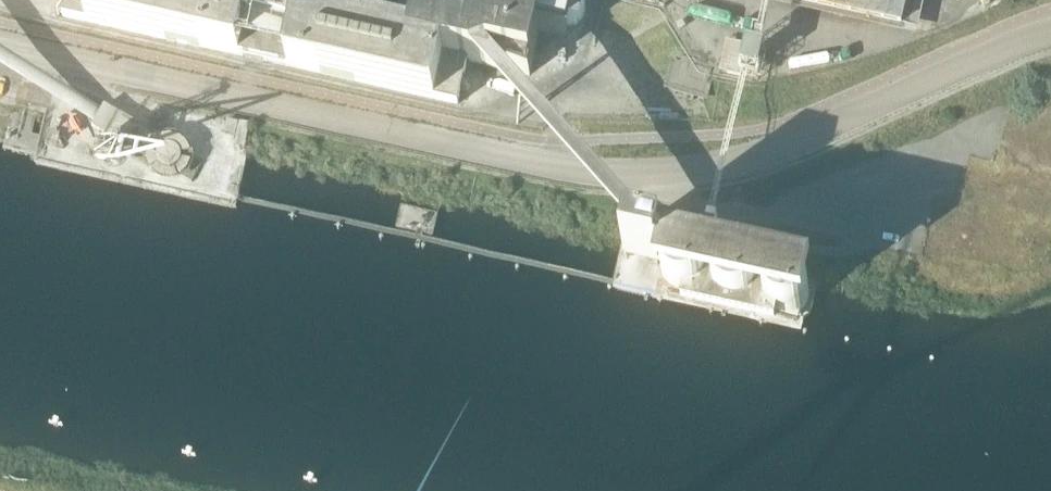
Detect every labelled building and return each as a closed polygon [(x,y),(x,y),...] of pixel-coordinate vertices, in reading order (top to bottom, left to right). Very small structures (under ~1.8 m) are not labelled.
[(212,0),(65,0),(62,16),(458,101),(466,61),(531,75),(540,31),(579,39),(588,0),(491,0),(486,20),(454,12),(450,31),(442,29),(448,0),(273,0),(271,11),(239,4),(240,0),(212,0)] [(765,2),(917,36),(925,0),(765,0),(765,2)] [(741,73),(743,64),(761,67),(765,45),(728,38),(722,69),(741,73)] [(676,61),(670,89),(701,96),(707,68),(676,61)] [(105,105),(102,109),(92,126),(144,155),(144,160),(146,164),(148,170),(151,169),(152,172),(156,174),(160,176),(165,178),(171,178),(176,177),(180,176),(192,181),(201,164),(193,159),(193,156),(193,151),(191,145),(188,140),(183,136),(177,134),(171,132),(165,132),(159,134),(105,105)] [(666,242),(660,241),(633,235),(629,234),(624,258),(661,266),(657,284),(658,284),(655,296),(799,327),(801,316),(805,316),(813,278),(799,275),(798,274),(797,273),(796,272),(794,272),(793,271),(792,271),(790,271),(789,270),(788,270),(786,270),(785,270),(784,270),(782,270),(781,271),(748,263),(747,263),(746,262),(744,261),(743,261),(742,260),(741,260),(739,259),(738,259),(737,259),(735,259),(734,259),(732,259),(731,259),(730,259),(719,257),(721,245),(712,243),(709,255),(699,253),(698,252),(696,251),(695,250),(694,249),(693,249),(691,248),(690,248),(689,248),(687,247),(686,247),(684,247),(683,247),(682,247),(680,247),(679,248),(678,248),(666,245),(666,242)]
